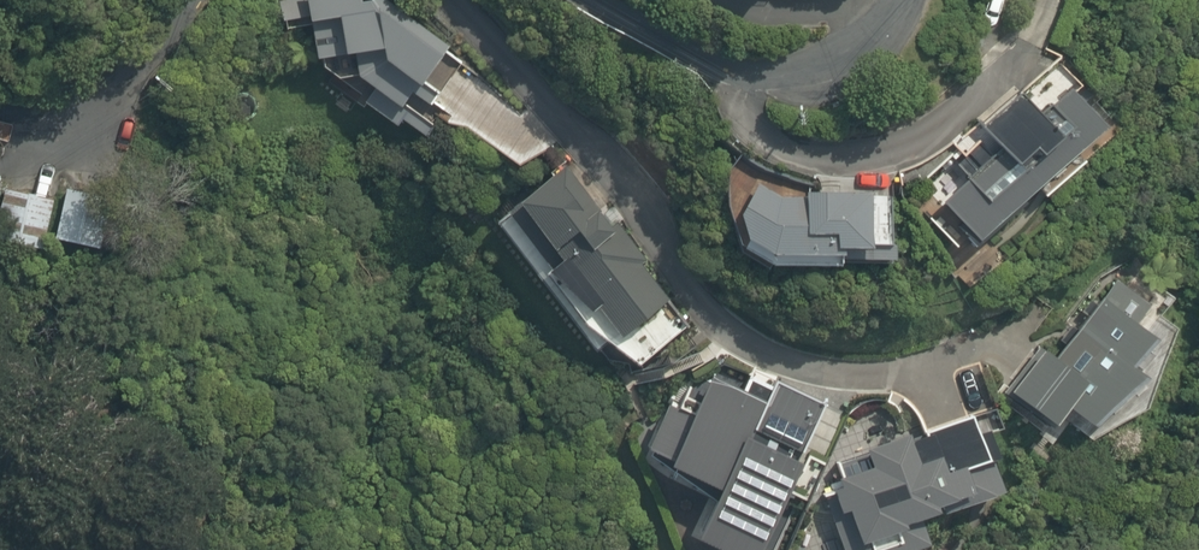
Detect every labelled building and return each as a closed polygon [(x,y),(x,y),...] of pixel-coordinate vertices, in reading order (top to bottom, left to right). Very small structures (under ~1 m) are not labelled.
[(281,27),(311,23),(319,76),(398,133),(455,55),(389,4),(366,8),(365,0),(275,0),(281,27)] [(923,222),(954,254),(939,268),(953,283),(1041,199),(1048,207),(1122,137),(1060,72),(1027,103),(1014,89),(951,149),(956,155),(931,178),(938,186),(924,198),(936,210),(923,222)] [(589,320),(636,377),(704,322),(573,162),(499,222),(583,324),(589,320)] [(889,268),(891,196),(842,194),(843,174),(808,172),(807,196),(729,198),(727,205),(727,219),(730,233),(737,245),(746,256),(757,264),(761,267),(847,269),(847,258),(871,259),(871,268),(889,268)] [(94,195),(69,190),(59,241),(84,245),(94,195)] [(52,202),(3,195),(0,220),(0,245),(46,251),(52,202)] [(1198,349),(1198,341),(1124,277),(1076,333),(1061,320),(1003,394),(1064,443),(1078,425),(1102,445),(1126,417),(1135,425),(1198,349)] [(803,462),(829,407),(751,371),(741,394),(718,383),(700,422),(670,407),(647,455),(679,470),(674,480),(726,503),(704,549),(773,549),(812,466),(803,462)] [(837,470),(842,485),(816,496),(837,549),(936,549),(929,533),(1009,503),(977,417),(837,470)]
